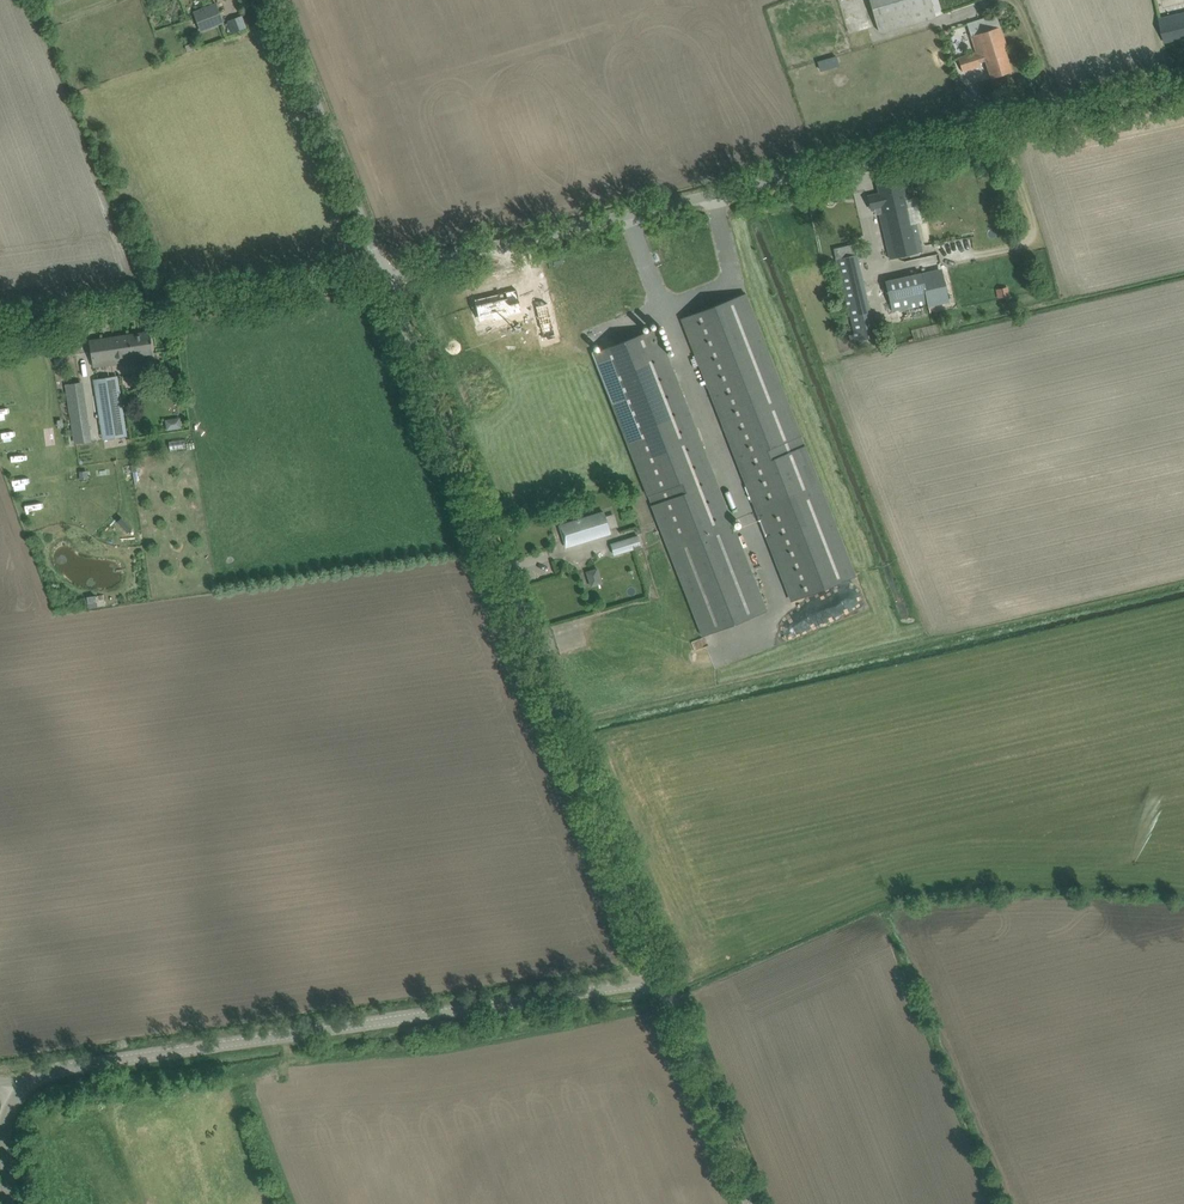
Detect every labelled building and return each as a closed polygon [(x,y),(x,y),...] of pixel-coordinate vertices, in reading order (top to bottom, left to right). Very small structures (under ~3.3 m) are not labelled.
[(883,33),(935,18),(930,0),(869,0),(878,31),(883,33)] [(216,2),(193,11),(201,32),(224,23),(216,2)] [(1163,30),(1165,42),(1183,37),(1183,13),(1160,19),(1163,30)] [(226,21),(231,33),(248,27),(243,14),(226,21)] [(958,58),(962,72),(981,65),(980,62),(986,60),(991,78),(1011,71),(1006,54),(1009,53),(996,14),(967,24),(976,52),(958,58)] [(836,56),(819,62),(821,70),(839,65),(836,56)] [(880,195),(867,197),(870,209),(878,207),(891,259),(922,251),(915,223),(911,224),(901,180),(877,185),(880,195)] [(837,258),(856,342),(876,337),(857,253),(837,258)] [(921,273),(885,281),(892,311),(927,303),(921,275),(921,273)] [(1007,287),(998,289),(999,297),(1009,294),(1007,287)] [(521,308),(517,288),(473,297),(477,314),(490,311),(492,319),(507,316),(506,311),(521,308)] [(801,435),(746,294),(682,318),(792,600),(855,575),(805,445),(804,446),(800,435),(801,435)] [(536,305),(543,340),(555,338),(548,302),(536,305)] [(592,353),(647,495),(648,495),(652,505),(651,505),(702,635),(765,610),(656,329),(592,353)] [(90,340),(92,352),(94,369),(136,363),(136,360),(144,359),(143,354),(153,353),(150,332),(90,340)] [(126,436),(126,435),(117,376),(95,380),(104,439),(126,436)] [(81,382),(66,384),(76,443),(90,441),(81,382)] [(179,418),(165,420),(166,430),(180,428),(179,418)] [(611,531),(605,512),(594,515),(562,525),(568,544),(611,531)] [(634,548),(631,539),(612,545),(615,554),(634,548)] [(597,569),(587,572),(591,587),(601,584),(597,569)]
